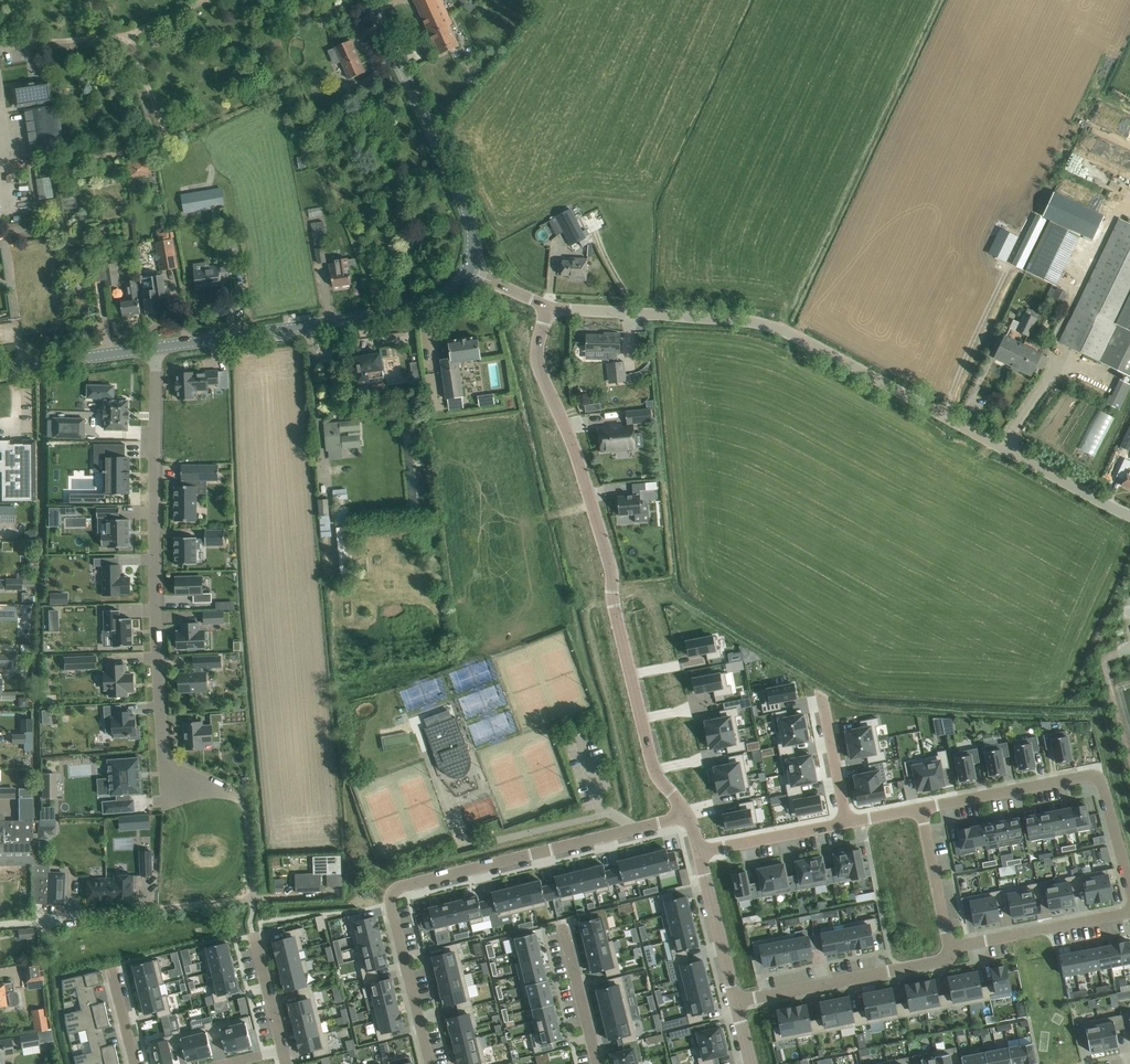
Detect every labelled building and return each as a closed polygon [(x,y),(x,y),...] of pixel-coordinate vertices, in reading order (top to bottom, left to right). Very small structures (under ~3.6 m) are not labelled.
[(439,55),(459,46),(450,25),(453,24),(442,0),(414,0),(439,55)] [(470,12),(478,22),(492,11),(485,3),(488,0),(460,0),(470,12)] [(339,55),(349,79),(365,72),(350,40),(335,47),(337,50),(330,54),(332,59),(339,55)] [(322,77),(313,80),(316,86),(324,83),(322,77)] [(35,103),(36,109),(48,107),(48,102),(53,101),(50,82),(15,87),(18,106),(35,103)] [(36,109),(27,110),(33,153),(65,148),(59,106),(48,107),(36,109)] [(1114,131),(1129,134),(1129,119),(1117,117),(1114,131)] [(150,159),(130,162),(131,178),(153,174),(150,159)] [(35,179),(39,199),(56,196),(52,176),(35,179)] [(207,191),(182,195),(184,212),(210,208),(207,191)] [(56,200),(40,202),(41,209),(57,207),(56,200)] [(570,210),(556,217),(570,245),(579,240),(582,247),(592,241),(589,235),(584,237),(570,210)] [(1037,216),(1017,257),(1028,262),(1048,222),(1037,216)] [(1059,342),(1129,376),(1129,375),(1129,224),(1119,219),(1059,342)] [(315,249),(318,264),(326,262),(323,247),(330,246),(327,230),(326,230),(324,221),(311,224),(313,232),(316,249),(315,249)] [(1001,229),(989,253),(1005,261),(1017,237),(1001,229)] [(172,239),(156,242),(161,270),(177,267),(172,239)] [(335,263),(329,264),(333,287),(351,284),(348,258),(335,260),(335,263)] [(580,276),(586,277),(587,259),(570,258),(570,261),(562,261),(561,275),(569,276),(569,277),(570,279),(578,280),(580,278),(580,276)] [(118,284),(115,263),(104,265),(107,286),(118,284)] [(226,278),(224,265),(210,267),(211,270),(194,272),(197,288),(220,285),(219,278),(226,278)] [(145,285),(142,286),(143,288),(144,297),(146,308),(146,311),(150,311),(160,309),(159,303),(159,298),(166,297),(164,286),(163,275),(153,276),(154,284),(152,284),(151,282),(144,283),(145,285)] [(127,299),(120,300),(121,305),(123,316),(140,313),(139,303),(136,284),(135,280),(125,281),(127,299)] [(1067,295),(1050,287),(1046,296),(1051,298),(1050,301),(1062,306),(1067,295)] [(1037,312),(1028,308),(1017,330),(1028,336),(1036,319),(1034,318),(1037,312)] [(623,361),(619,362),(617,352),(620,352),(620,334),(604,333),(604,336),(586,335),(586,351),(607,352),(608,363),(607,363),(608,374),(625,372),(623,361)] [(1022,345),(1004,337),(994,357),(1012,366),(1022,345)] [(458,362),(480,358),(477,338),(449,342),(451,359),(440,360),(446,399),(448,398),(450,409),(463,407),(461,397),(463,396),(458,362)] [(1042,369),(1047,357),(1022,345),(1012,366),(1031,375),(1035,366),(1042,369)] [(380,354),(355,358),(358,381),(383,377),(380,354)] [(395,372),(395,366),(390,366),(389,378),(402,379),(403,373),(395,372)] [(207,385),(218,384),(218,371),(206,371),(206,373),(193,374),(193,373),(185,373),(185,372),(179,372),(179,374),(177,374),(178,383),(176,383),(177,390),(178,390),(178,399),(194,398),(193,388),(208,388),(207,385)] [(420,372),(410,374),(411,385),(422,383),(420,372)] [(1129,387),(1129,383),(1118,378),(1106,404),(1119,410),(1129,387)] [(128,412),(128,401),(126,401),(126,398),(118,398),(118,401),(112,401),(112,398),(114,398),(114,386),(88,386),(88,398),(108,398),(107,401),(106,401),(106,412),(104,412),(104,419),(105,419),(103,419),(102,427),(105,427),(105,430),(127,430),(128,419),(129,419),(129,412),(128,412)] [(493,394),(479,397),(480,405),(494,403),(493,394)] [(584,413),(601,410),(600,402),(583,405),(584,413)] [(650,410),(626,412),(627,424),(651,422),(650,410)] [(410,517),(427,515),(417,416),(400,417),(410,517)] [(84,438),(84,419),(53,419),(53,437),(84,438)] [(359,421),(326,424),(328,450),(361,447),(360,435),(361,435),(359,421)] [(635,447),(633,425),(600,428),(602,450),(635,447)] [(1120,447),(1129,451),(1129,427),(1120,447)] [(34,440),(0,441),(0,501),(35,500),(34,440)] [(94,444),(94,458),(103,458),(103,472),(103,473),(106,473),(106,493),(129,493),(129,478),(130,478),(130,477),(129,477),(129,473),(130,473),(130,472),(129,472),(129,458),(125,458),(125,444),(94,444)] [(218,481),(218,465),(181,465),(181,481),(185,481),(185,486),(174,486),(174,521),(196,521),(196,486),(196,481),(218,481)] [(1129,467),(1121,485),(1129,489),(1129,467)] [(617,496),(619,515),(642,513),(639,490),(646,489),(645,482),(632,483),(633,495),(617,496)] [(344,488),(331,490),(333,501),(346,499),(344,488)] [(318,500),(320,528),(331,527),(330,516),(329,516),(328,500),(318,500)] [(14,522),(15,507),(0,506),(0,522),(14,522)] [(97,518),(102,517),(102,523),(107,523),(107,534),(102,535),(102,547),(107,546),(107,548),(130,547),(129,519),(118,519),(118,517),(119,517),(119,508),(97,508),(97,518)] [(334,509),(336,525),(347,523),(346,518),(348,518),(348,515),(346,515),(345,508),(334,509)] [(320,528),(321,538),(323,538),(323,540),(324,540),(325,548),(333,547),(332,538),(325,539),(325,537),(332,537),(331,527),(320,528)] [(338,527),(337,554),(345,554),(346,528),(338,527)] [(197,538),(175,538),(175,564),(197,564),(196,564),(196,549),(199,549),(199,543),(205,543),(205,546),(206,546),(206,545),(224,545),(224,546),(224,530),(224,531),(206,531),(206,530),(205,530),(205,538),(197,539),(197,538)] [(120,578),(120,565),(107,566),(107,558),(94,559),(94,566),(102,566),(103,595),(120,595),(120,594),(130,593),(130,578),(120,578)] [(194,595),(194,603),(212,602),(211,593),(202,594),(202,577),(176,577),(176,595),(194,595)] [(22,579),(5,578),(5,590),(22,590),(22,579)] [(67,595),(49,595),(50,606),(67,605),(67,595)] [(19,605),(18,620),(30,620),(31,605),(19,605)] [(117,646),(132,646),(131,626),(124,626),(123,610),(104,611),(105,638),(117,638),(117,646)] [(58,619),(58,611),(48,611),(49,619),(58,619)] [(224,623),(223,612),(204,613),(204,624),(224,623)] [(195,650),(195,648),(205,647),(204,631),(199,631),(198,623),(182,624),(182,632),(177,632),(177,640),(175,640),(175,647),(177,647),(177,648),(189,648),(189,650),(195,650)] [(695,640),(686,642),(689,656),(706,652),(708,660),(722,657),(720,649),(717,649),(715,636),(703,638),(703,637),(695,638),(695,640)] [(751,652),(740,645),(742,654),(751,652)] [(195,673),(179,674),(179,692),(207,691),(206,673),(202,673),(201,668),(221,667),(221,655),(193,657),(194,668),(195,668),(195,673)] [(71,669),(93,668),(92,656),(70,658),(71,669)] [(742,661),(726,664),(727,673),(744,669),(742,661)] [(110,696),(127,695),(127,691),(135,691),(134,683),(135,683),(135,682),(134,682),(134,674),(125,674),(124,670),(127,670),(126,662),(118,663),(118,665),(107,665),(107,672),(104,672),(105,689),(110,689),(110,696)] [(702,677),(693,679),(696,693),(713,690),(715,697),(732,694),(731,685),(727,686),(725,673),(711,675),(710,674),(702,675),(702,677)] [(765,703),(761,704),(763,712),(781,709),(779,701),(796,698),(793,684),(785,686),(784,684),(776,686),(776,687),(762,690),(765,703)] [(105,720),(111,719),(113,738),(130,736),(130,739),(140,739),(139,728),(136,728),(136,716),(132,716),(132,713),(121,714),(121,705),(104,706),(105,720)] [(721,718),(705,721),(706,727),(705,727),(707,735),(738,729),(735,716),(739,716),(737,707),(720,711),(721,718)] [(51,724),(50,710),(41,711),(42,724),(51,724)] [(786,710),(772,713),(776,733),(807,727),(805,719),(804,719),(803,714),(787,718),(786,710)] [(211,723),(222,722),(222,714),(211,715),(211,723)] [(468,759),(469,758),(464,744),(465,744),(456,717),(424,728),(434,755),(438,754),(443,768),(444,768),(447,771),(450,774),(455,775),(459,775),(461,774),(465,772),(467,768),(468,763),(468,759)] [(952,733),(951,717),(943,717),(943,733),(952,733)] [(847,737),(845,737),(847,745),(878,739),(876,726),(879,726),(878,718),(860,721),(861,728),(846,731),(847,737)] [(32,732),(31,719),(20,719),(20,732),(24,732),(32,732)] [(211,725),(202,726),(202,722),(184,723),(185,750),(204,748),(203,744),(213,744),(211,725)] [(1049,722),(1041,722),(1042,731),(1051,729),(1049,722)] [(807,727),(776,733),(780,754),(794,751),(792,744),(808,741),(807,736),(809,735),(807,727)] [(738,729),(707,735),(708,743),(709,743),(711,749),(726,745),(728,753),(745,749),(744,741),(740,742),(738,729)] [(1059,762),(1059,764),(1068,762),(1068,760),(1071,760),(1069,752),(1071,751),(1069,743),(1068,744),(1065,731),(1043,735),(1046,749),(1053,748),(1056,762),(1059,762)] [(24,734),(12,734),(12,743),(24,743),(24,750),(32,750),(32,732),(24,732),(24,734)] [(1036,736),(1014,741),(1020,770),(1023,769),(1023,771),(1032,769),(1031,767),(1034,767),(1032,752),(1039,751),(1036,736)] [(878,739),(847,745),(848,753),(850,753),(851,758),(867,755),(868,763),(886,759),(884,751),(881,752),(878,739)] [(759,741),(746,744),(748,751),(751,750),(760,749),(759,741)] [(1005,772),(1002,758),(1009,756),(1006,742),(984,747),(990,775),(993,775),(993,777),(1002,775),(1002,773),(1005,772)] [(960,781),(963,781),(963,782),(972,781),(972,779),(975,778),(972,764),(979,762),(977,748),(954,752),(960,781)] [(938,755),(925,758),(931,789),(939,787),(939,786),(944,785),(941,769),(949,768),(945,750),(937,752),(938,755)] [(794,751),(780,754),(784,774),(815,768),(813,760),(812,760),(811,755),(795,758),(794,751)] [(730,764),(714,767),(715,773),(714,773),(716,781),(747,775),(743,754),(729,757),(730,764)] [(109,778),(98,779),(99,796),(111,795),(117,795),(117,801),(103,802),(104,814),(135,811),(134,800),(130,800),(130,794),(141,793),(139,758),(108,760),(109,778)] [(925,758),(904,762),(907,776),(914,774),(917,790),(923,789),(923,790),(931,789),(925,758)] [(870,772),(854,775),(857,788),(857,789),(882,784),(882,785),(887,784),(883,762),(869,765),(870,772)] [(815,768),(784,774),(788,794),(802,792),(800,784),(816,781),(815,776),(817,776),(815,768)] [(55,774),(43,774),(43,799),(55,799),(55,774)] [(747,775),(716,781),(717,789),(718,789),(720,794),(735,791),(737,799),(751,796),(747,775)] [(857,788),(856,789),(859,803),(885,798),(882,785),(882,784),(857,789),(857,788)] [(0,789),(0,798),(14,798),(14,789),(0,789)] [(802,792),(788,794),(792,816),(805,813),(806,815),(814,813),(813,812),(822,810),(819,796),(803,799),(802,792)] [(33,820),(32,798),(18,798),(18,820),(33,820)] [(741,811),(724,815),(726,829),(735,827),(735,828),(744,827),(743,825),(757,823),(753,801),(739,804),(741,811)] [(1086,805),(1073,807),(1077,832),(1096,828),(1094,814),(1088,815),(1086,805)] [(50,819),(49,807),(43,807),(43,811),(40,811),(40,820),(50,819)] [(1073,807),(1061,810),(1066,834),(1077,832),(1073,807)] [(1061,810),(1049,812),(1054,836),(1066,834),(1061,810)] [(1049,812),(1038,814),(1042,838),(1054,836),(1049,812)] [(1038,814),(1025,817),(1029,841),(1042,838),(1038,814)] [(149,815),(119,818),(120,833),(150,830),(149,815)] [(1018,818),(1005,821),(1010,845),(1023,842),(1018,818)] [(32,843),(33,843),(33,820),(18,820),(0,820),(0,843),(32,843)] [(1005,821),(994,823),(998,847),(1010,845),(1005,821)] [(994,823),(982,825),(987,849),(998,847),(994,823)] [(982,825),(970,827),(975,852),(976,852),(975,846),(985,844),(986,849),(987,849),(982,825)] [(959,840),(953,841),(956,855),(975,852),(970,827),(958,830),(960,840),(959,840)] [(1104,836),(1093,838),(1094,845),(1106,843),(1104,836)] [(0,843),(0,866),(32,865),(32,843),(0,843)] [(1101,860),(1108,860),(1108,846),(1100,847),(1101,860)] [(855,847),(846,849),(852,879),(871,876),(868,861),(862,862),(860,849),(855,850),(855,847)] [(666,849),(653,852),(659,875),(660,875),(659,873),(678,868),(674,852),(667,853),(666,849)] [(852,879),(846,849),(838,851),(838,853),(834,854),(836,867),(830,868),(833,883),(852,879)] [(152,875),(151,851),(140,851),(141,876),(152,875)] [(648,854),(642,855),(648,878),(659,875),(653,852),(648,854)] [(636,857),(631,858),(637,881),(648,878),(642,855),(636,857)] [(817,855),(808,856),(814,887),(833,883),(830,868),(824,869),(822,856),(817,857),(817,855)] [(314,875),(295,875),(296,892),(321,891),(320,874),(327,874),(341,873),(341,862),(341,861),(340,856),(313,857),(314,875)] [(798,874),(792,876),(795,891),(814,887),(808,856),(800,858),(801,861),(796,862),(798,874)] [(619,868),(612,870),(616,883),(623,882),(624,887),(637,884),(637,881),(631,858),(618,861),(619,868)] [(779,862),(770,864),(776,894),(795,891),(792,876),(786,877),(784,864),(779,865),(779,862)] [(754,883),(757,898),(776,894),(770,864),(762,865),(762,868),(758,869),(760,882),(754,883)] [(603,865),(590,868),(597,894),(610,890),(608,885),(616,883),(612,870),(605,871),(603,865)] [(962,865),(955,866),(956,873),(963,871),(962,865)] [(1007,866),(1008,875),(1016,874),(1014,865),(1007,866)] [(585,869),(579,871),(585,894),(596,891),(596,894),(597,894),(590,868),(585,869)] [(1094,872),(1100,901),(1105,900),(1105,899),(1112,898),(1109,883),(1116,882),(1113,868),(1106,869),(1094,872)] [(738,902),(757,898),(754,883),(748,884),(746,871),(740,872),(740,870),(732,871),(738,902)] [(573,872),(568,873),(573,894),(584,891),(584,894),(585,894),(579,871),(573,872)] [(1075,876),(1078,889),(1084,888),(1087,902),(1094,901),(1094,902),(1100,901),(1094,872),(1075,876)] [(48,873),(47,904),(63,905),(64,873),(48,873)] [(556,883),(549,885),(553,899),(560,897),(561,902),(574,899),(573,894),(568,873),(555,877),(556,883)] [(132,902),(133,875),(115,876),(115,878),(88,879),(87,904),(132,902)] [(1078,889),(1075,876),(1056,879),(1062,907),(1074,905),(1071,891),(1078,889)] [(688,877),(682,879),(683,886),(690,884),(688,877)] [(1056,879),(1037,883),(1040,897),(1047,895),(1050,910),(1062,907),(1056,879)] [(540,880),(527,884),(533,909),(547,906),(545,901),(553,899),(549,885),(542,887),(540,880)] [(1024,915),(1037,912),(1033,898),(1040,897),(1037,883),(1019,887),(1024,915)] [(522,885),(516,886),(522,912),(533,909),(527,884),(522,885)] [(510,888),(505,889),(511,915),(522,912),(516,886),(510,888)] [(1000,890),(1003,904),(1009,903),(1012,917),(1024,915),(1019,887),(1000,890)] [(493,899),(486,901),(490,914),(497,913),(498,918),(511,915),(505,889),(492,892),(493,899)] [(1000,890),(981,894),(987,923),(992,922),(992,921),(999,920),(996,905),(1003,904),(1000,890)] [(691,909),(690,902),(688,903),(687,896),(673,900),(672,892),(658,895),(663,916),(667,915),(691,909)] [(981,923),(982,924),(987,923),(981,894),(961,898),(963,912),(972,910),(975,925),(981,923)] [(18,905),(26,907),(30,898),(21,895),(18,905)] [(477,896),(464,899),(469,920),(470,925),(484,921),(482,916),(490,914),(486,901),(479,902),(477,896)] [(459,900),(453,902),(458,922),(469,920),(464,899),(459,900)] [(448,903),(442,904),(447,925),(458,922),(453,902),(448,903)] [(430,912),(423,914),(427,930),(434,928),(435,933),(448,930),(447,925),(442,904),(429,908),(430,912)] [(610,929),(605,909),(591,912),(593,919),(579,923),(580,928),(579,928),(581,936),(605,930),(610,929)] [(693,921),(691,916),(693,916),(691,909),(667,915),(670,927),(693,921)] [(363,920),(362,913),(348,916),(353,937),(379,930),(377,922),(375,917),(363,920)] [(315,916),(317,930),(326,928),(324,915),(315,916)] [(875,918),(856,922),(861,947),(866,946),(873,944),(871,933),(878,932),(875,918)] [(697,933),(696,926),(694,926),(693,921),(670,927),(666,928),(669,940),(697,933)] [(856,948),(861,947),(856,922),(844,924),(849,949),(856,948)] [(833,926),(832,926),(837,951),(849,949),(844,924),(845,929),(834,931),(833,926)] [(837,951),(832,926),(820,929),(825,954),(837,951)] [(36,938),(36,927),(21,928),(21,938),(36,938)] [(276,955),(277,955),(297,950),(303,949),(300,936),(305,935),(303,927),(284,932),(286,939),(274,942),(275,947),(274,947),(276,955)] [(381,941),(379,930),(353,937),(356,948),(381,941)] [(608,942),(605,930),(581,936),(582,943),(584,943),(585,948),(608,942)] [(515,952),(538,946),(535,933),(503,941),(506,954),(513,952),(513,953),(515,952)] [(686,949),(699,946),(697,940),(699,939),(697,933),(669,940),(673,959),(687,956),(686,949)] [(795,934),(783,936),(788,961),(800,959),(796,939),(795,934)] [(808,936),(796,939),(800,959),(812,956),(810,950),(817,949),(815,935),(808,936)] [(783,936),(771,938),(776,964),(781,963),(781,962),(788,961),(783,936)] [(771,938),(752,942),(755,956),(762,954),(764,966),(771,964),(771,965),(776,964),(771,938)] [(384,952),(381,941),(356,948),(358,959),(384,952)] [(616,953),(613,941),(608,942),(585,948),(586,952),(585,953),(587,960),(616,953)] [(227,942),(201,949),(204,961),(230,955),(229,953),(227,944),(227,942)] [(1129,962),(1129,942),(1124,943),(1124,942),(1119,943),(1123,964),(1129,962)] [(1123,964),(1119,943),(1114,944),(1114,945),(1108,946),(1111,966),(1123,964)] [(445,954),(433,957),(434,962),(433,962),(435,970),(462,963),(457,944),(443,947),(445,954)] [(518,963),(541,957),(538,946),(515,952),(518,963)] [(1111,966),(1108,946),(1096,948),(1100,968),(1111,966)] [(1100,968),(1096,948),(1084,951),(1088,971),(1100,968)] [(300,961),(297,950),(277,955),(280,966),(300,961)] [(1076,973),(1088,971),(1084,951),(1072,953),(1076,973)] [(385,952),(384,952),(358,959),(363,979),(377,975),(375,969),(388,965),(385,952)] [(621,973),(616,953),(587,960),(589,968),(590,967),(592,973),(605,969),(607,976),(621,973)] [(1076,973),(1072,953),(1060,955),(1064,975),(1076,973)] [(654,954),(646,956),(649,966),(656,964),(654,954)] [(230,955),(204,961),(207,973),(233,967),(231,961),(230,955)] [(704,966),(702,960),(689,963),(687,956),(673,959),(678,979),(707,972),(705,966),(704,966)] [(518,975),(544,969),(541,957),(518,963),(515,963),(518,975)] [(158,959),(133,965),(133,967),(135,976),(136,978),(162,972),(158,959)] [(305,959),(300,961),(280,966),(282,977),(282,978),(282,979),(303,973),(308,972),(305,959)] [(26,982),(44,980),(41,961),(23,963),(26,982)] [(462,963),(435,970),(436,970),(439,981),(464,975),(462,964),(462,963)] [(987,986),(990,1000),(1012,996),(1006,966),(1004,966),(993,968),(993,969),(991,969),(994,985),(987,986)] [(233,967),(207,973),(212,972),(215,983),(210,984),(236,978),(234,972),(233,967)] [(521,987),(548,980),(547,980),(545,974),(544,969),(518,975),(521,987)] [(100,983),(100,982),(99,982),(97,973),(98,972),(97,971),(62,980),(62,991),(75,987),(78,999),(94,995),(93,989),(92,989),(91,986),(100,983)] [(162,972),(136,978),(137,984),(139,990),(164,983),(162,972)] [(708,985),(707,979),(709,979),(707,972),(678,979),(681,992),(708,985)] [(969,1004),(990,1000),(987,986),(980,987),(977,972),(963,974),(969,1004)] [(306,985),(303,973),(282,979),(285,991),(298,988),(299,994),(313,991),(311,983),(306,985)] [(947,1008),(969,1004),(963,974),(948,977),(951,993),(944,994),(947,1008)] [(379,982),(377,975),(363,979),(368,999),(373,997),(394,992),(391,979),(379,982)] [(464,975),(439,981),(441,992),(441,993),(467,986),(464,975)] [(626,996),(621,976),(607,980),(609,987),(596,990),(597,995),(596,995),(597,1003),(626,996)] [(236,978),(210,984),(215,1004),(229,1001),(227,994),(233,993),(239,991),(237,984),(238,984),(237,978),(236,978)] [(529,997),(550,992),(548,980),(521,987),(524,999),(529,998),(529,997)] [(944,994),(937,996),(934,980),(930,981),(930,980),(920,982),(926,1013),(947,1008),(944,994)] [(13,990),(12,982),(3,984),(3,983),(0,983),(0,1006),(7,1005),(8,1006),(15,1005),(17,1004),(19,1000),(18,993),(16,991),(13,990)] [(904,1017),(926,1013),(920,982),(910,984),(910,985),(906,986),(909,1001),(902,1003),(904,1017)] [(164,983),(139,990),(140,995),(142,1001),(167,995),(167,994),(162,996),(159,985),(165,984),(164,983)] [(713,997),(711,990),(710,991),(708,985),(681,992),(684,1004),(713,997)] [(467,986),(441,993),(442,995),(442,998),(444,1006),(457,1002),(458,1009),(472,1006),(470,999),(467,986)] [(904,1017),(902,1003),(895,1004),(892,988),(877,991),(883,1021),(904,1017)] [(318,1011),(313,991),(299,994),(301,1001),(288,1004),(292,1018),(292,1017),(318,1011)] [(862,1025),(883,1021),(877,991),(863,994),(866,1010),(859,1011),(862,1025)] [(342,992),(335,994),(337,1001),(343,1000),(342,992)] [(396,1003),(394,992),(373,997),(376,1008),(396,1003)] [(532,1009),(553,1003),(552,997),(550,992),(529,997),(529,998),(532,1009)] [(107,1014),(105,1003),(105,1002),(95,1004),(94,1001),(96,1000),(94,995),(78,999),(81,1010),(64,1014),(65,1023),(65,1024),(107,1014)] [(142,1001),(140,1002),(142,1007),(143,1007),(145,1014),(151,1013),(157,1011),(158,1018),(172,1015),(167,995),(142,1001)] [(629,1008),(626,996),(597,1003),(599,1010),(601,1010),(602,1015),(629,1008)] [(245,997),(238,999),(240,1006),(247,1004),(245,997)] [(701,1013),(714,1010),(713,1004),(715,1003),(713,997),(684,1004),(689,1024),(703,1020),(701,1013)] [(840,1029),(862,1025),(859,1011),(852,1013),(849,997),(834,1000),(840,1029)] [(816,1020),(819,1033),(840,1029),(834,1000),(820,1002),(823,1018),(816,1020)] [(399,1014),(396,1003),(376,1008),(371,1009),(374,1021),(399,1014)] [(554,1004),(553,1003),(532,1009),(535,1020),(556,1015),(553,1004),(554,1004)] [(798,1038),(819,1033),(816,1020),(809,1021),(806,1005),(802,1006),(802,1005),(792,1007),(798,1038)] [(1021,1012),(1018,1013),(1018,1017),(1026,1015),(1024,1005),(1020,1006),(1021,1012)] [(460,1016),(447,1019),(449,1026),(450,1029),(451,1032),(477,1025),(472,1006),(458,1009),(458,1010),(460,1016)] [(776,1042),(798,1038),(792,1007),(782,1009),(782,1010),(777,1011),(780,1027),(773,1028),(776,1042)] [(632,1020),(629,1008),(602,1015),(603,1020),(601,1020),(603,1027),(632,1020)] [(321,1022),(318,1011),(292,1017),(295,1028),(321,1022)] [(1123,1029),(1129,1027),(1129,1013),(1121,1015),(1123,1029)] [(102,1032),(101,1028),(111,1025),(111,1024),(110,1025),(107,1014),(65,1024),(68,1034),(86,1029),(89,1041),(105,1037),(103,1031),(102,1032)] [(400,1014),(399,1014),(374,1021),(379,1041),(392,1038),(391,1031),(403,1028),(401,1022),(402,1022),(400,1014)] [(48,1030),(46,1015),(32,1017),(35,1032),(48,1030)] [(538,1032),(558,1027),(556,1015),(535,1020),(532,1020),(535,1033),(538,1032)] [(993,1015),(986,1017),(987,1024),(995,1023),(993,1015)] [(1119,1046),(1116,1030),(1123,1029),(1121,1015),(1099,1019),(1104,1049),(1119,1046)] [(249,1016),(232,1020),(239,1050),(248,1048),(247,1046),(252,1045),(248,1031),(253,1030),(249,1016)] [(675,1019),(668,1021),(670,1028),(677,1027),(675,1019)] [(1102,1051),(1101,1049),(1104,1049),(1099,1019),(1077,1023),(1079,1037),(1087,1036),(1090,1052),(1093,1051),(1093,1053),(1102,1051)] [(212,1021),(211,1022),(215,1039),(222,1037),(226,1052),(230,1050),(231,1052),(239,1050),(232,1020),(212,1025),(212,1021)] [(637,1040),(632,1020),(603,1027),(605,1035),(607,1034),(608,1040),(621,1037),(623,1044),(637,1040)] [(205,1027),(192,1030),(200,1060),(208,1058),(208,1056),(212,1055),(209,1040),(215,1039),(211,1022),(204,1023),(205,1027)] [(323,1033),(321,1022),(295,1028),(298,1039),(323,1033)] [(725,1040),(722,1030),(721,1030),(720,1027),(706,1031),(704,1023),(690,1027),(695,1048),(725,1040)] [(477,1025),(451,1032),(454,1042),(454,1043),(480,1037),(480,1036),(474,1037),(472,1027),(477,1026),(477,1025)] [(553,1042),(562,1040),(558,1027),(538,1032),(541,1044),(539,1045),(540,1052),(555,1049),(553,1042)] [(179,1029),(172,1031),(176,1048),(183,1047),(186,1061),(191,1060),(191,1062),(200,1060),(192,1030),(180,1033),(179,1029)] [(678,1030),(670,1032),(672,1040),(680,1038),(678,1030)] [(151,1040),(154,1053),(152,1053),(154,1062),(156,1062),(157,1063),(173,1063),(171,1058),(170,1053),(169,1050),(176,1048),(172,1031),(172,1035),(151,1040)] [(326,1032),(323,1033),(298,1039),(297,1040),(299,1048),(300,1047),(301,1053),(313,1050),(315,1057),(331,1053),(326,1032)] [(40,1045),(38,1033),(19,1037),(21,1048),(40,1045)] [(115,1045),(116,1045),(116,1044),(106,1046),(105,1043),(106,1042),(105,1037),(89,1041),(91,1052),(73,1056),(75,1063),(84,1063),(118,1056),(115,1045)] [(480,1037),(454,1043),(457,1054),(456,1054),(456,1055),(483,1048),(482,1048),(480,1037)] [(2,1055),(13,1053),(11,1038),(0,1040),(0,1063),(4,1063),(2,1055)] [(353,1039),(346,1041),(349,1051),(355,1049),(353,1039)] [(637,1040),(623,1044),(625,1050),(610,1054),(610,1056),(609,1057),(611,1063),(628,1063),(642,1060),(637,1040)] [(727,1054),(726,1051),(728,1051),(725,1040),(695,1048),(699,1063),(714,1063),(712,1058),(727,1054)] [(1032,1043),(1020,1045),(1023,1063),(1032,1063),(1036,1063),(1032,1043)] [(1011,1063),(1023,1063),(1020,1045),(1008,1047),(1011,1063)] [(959,1061),(956,1047),(934,1051),(937,1063),(952,1063),(951,1062),(959,1061)] [(996,1050),(999,1063),(1011,1063),(1008,1047),(996,1050)] [(456,1055),(458,1062),(459,1062),(459,1063),(486,1063),(483,1048),(456,1055)] [(867,1048),(858,1050),(860,1057),(869,1055),(867,1048)] [(985,1052),(987,1063),(999,1063),(996,1050),(985,1052)] [(934,1051),(912,1055),(914,1063),(937,1063),(934,1051)] [(975,1063),(987,1063),(985,1052),(973,1054),(975,1063)] [(973,1054),(961,1057),(962,1063),(975,1063),(973,1054)] [(118,1056),(84,1063),(120,1063),(118,1056)] [(321,1058),(323,1063),(331,1063),(329,1056),(321,1058)]
